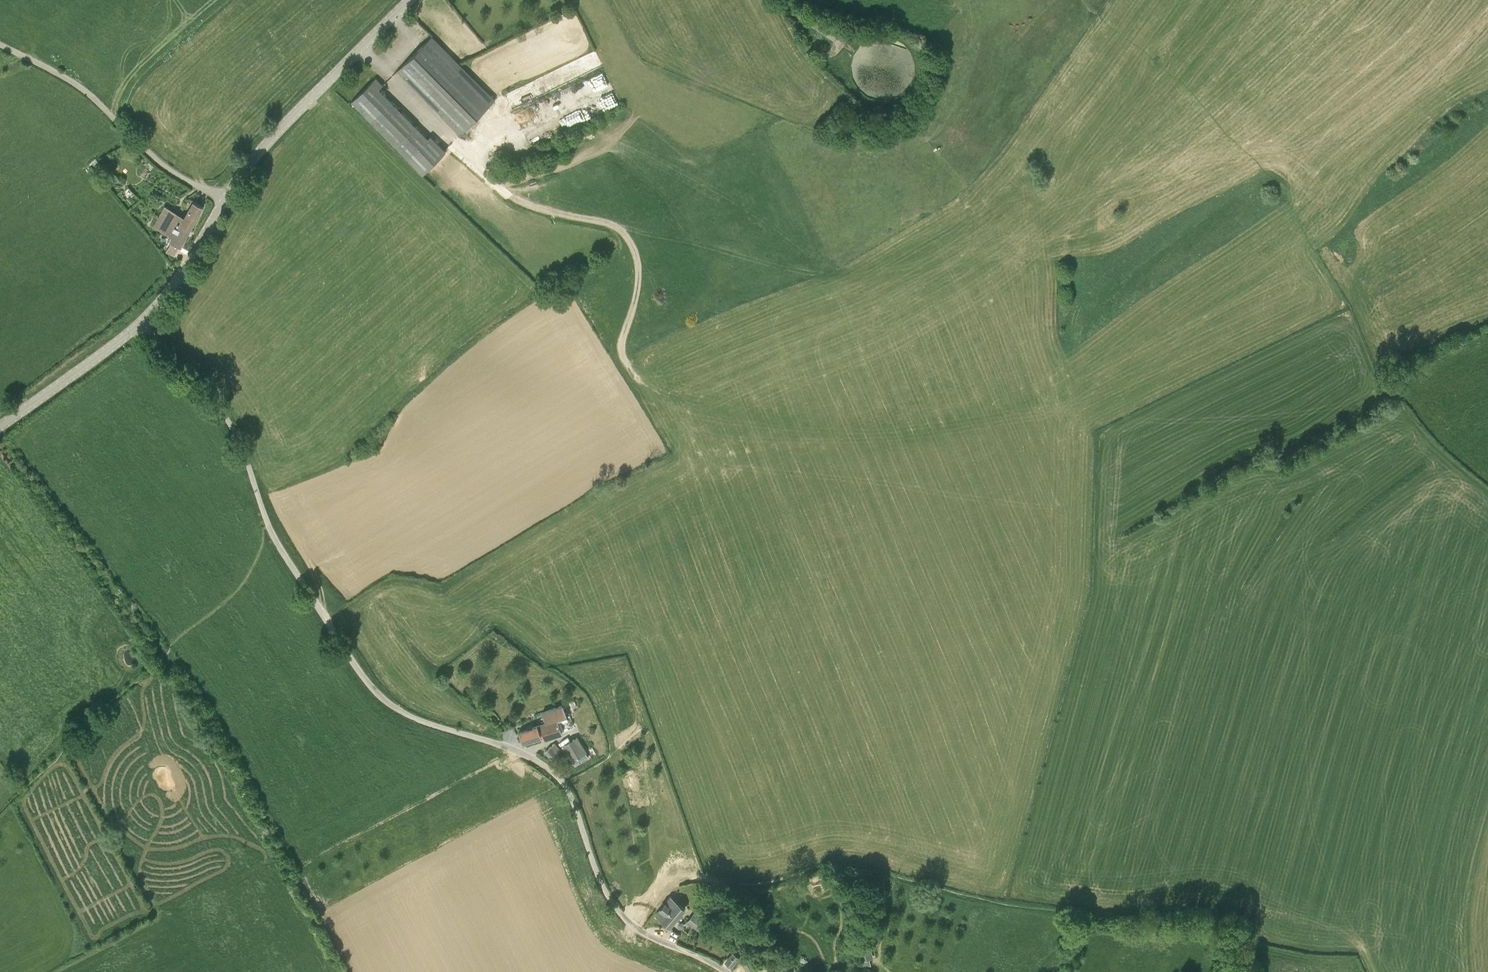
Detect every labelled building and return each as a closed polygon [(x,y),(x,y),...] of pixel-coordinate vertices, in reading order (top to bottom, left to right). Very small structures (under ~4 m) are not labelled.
[(495,99),(439,43),(432,36),(397,71),(460,134),(495,99)] [(582,59),(509,90),(516,104),(589,73),(584,62),(582,59)] [(428,137),(383,93),(379,89),(383,85),(376,78),(351,102),(395,146),(423,174),(446,151),(430,135),(428,137)] [(583,101),(586,113),(593,112),(594,113),(608,110),(604,95),(583,101)] [(177,222),(189,229),(202,206),(194,201),(185,218),(176,213),(176,212),(166,206),(161,215),(155,226),(165,232),(170,222),(176,225),(177,222)] [(180,246),(189,229),(177,222),(176,225),(170,222),(165,232),(174,237),(166,251),(174,255),(180,246)] [(542,739),(562,731),(557,719),(567,715),(562,705),(541,712),(545,723),(519,732),(522,742),(541,736),(542,739)] [(563,746),(572,761),(580,755),(586,752),(576,737),(563,746)] [(557,753),(560,750),(554,743),(545,751),(555,763),(561,757),(557,753)] [(580,755),(572,761),(575,765),(583,760),(580,755)] [(565,767),(560,762),(559,762),(556,765),(562,770),(565,767)] [(669,926),(683,910),(670,899),(666,903),(666,902),(658,911),(657,912),(658,912),(656,915),(666,923),(665,924),(666,924),(667,924),(669,926)] [(708,923),(694,912),(685,922),(692,927),(700,933),(708,923)] [(757,950),(753,943),(746,947),(750,953),(757,950)] [(873,958),(870,948),(864,950),(864,952),(859,953),(861,961),(873,958)] [(757,971),(750,959),(742,963),(747,971),(757,971)]
